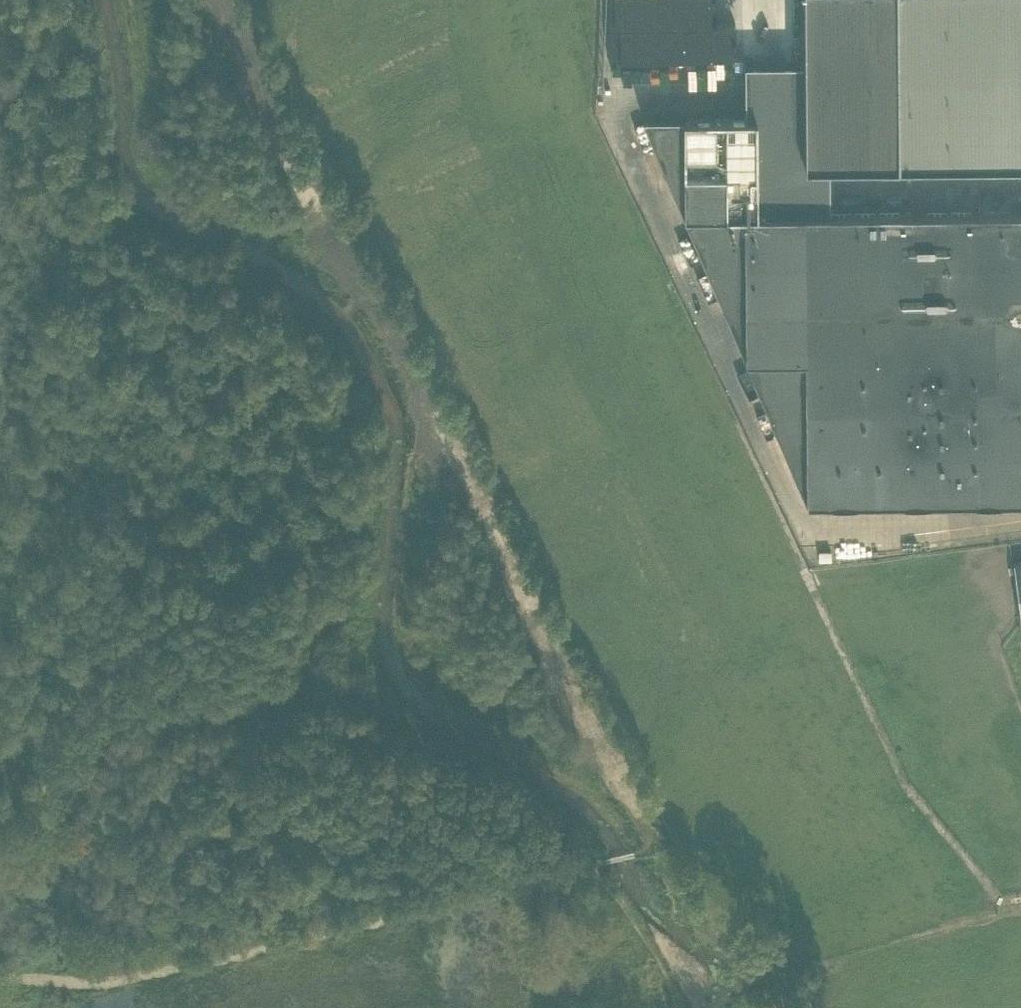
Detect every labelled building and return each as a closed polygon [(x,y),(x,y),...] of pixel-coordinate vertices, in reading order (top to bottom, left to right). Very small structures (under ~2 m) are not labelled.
[(804,161),(1020,161),(1020,0),(804,0),(804,161)] [(758,212),(756,117),(642,117),(806,501),(1020,498),(1020,211),(758,212)]
